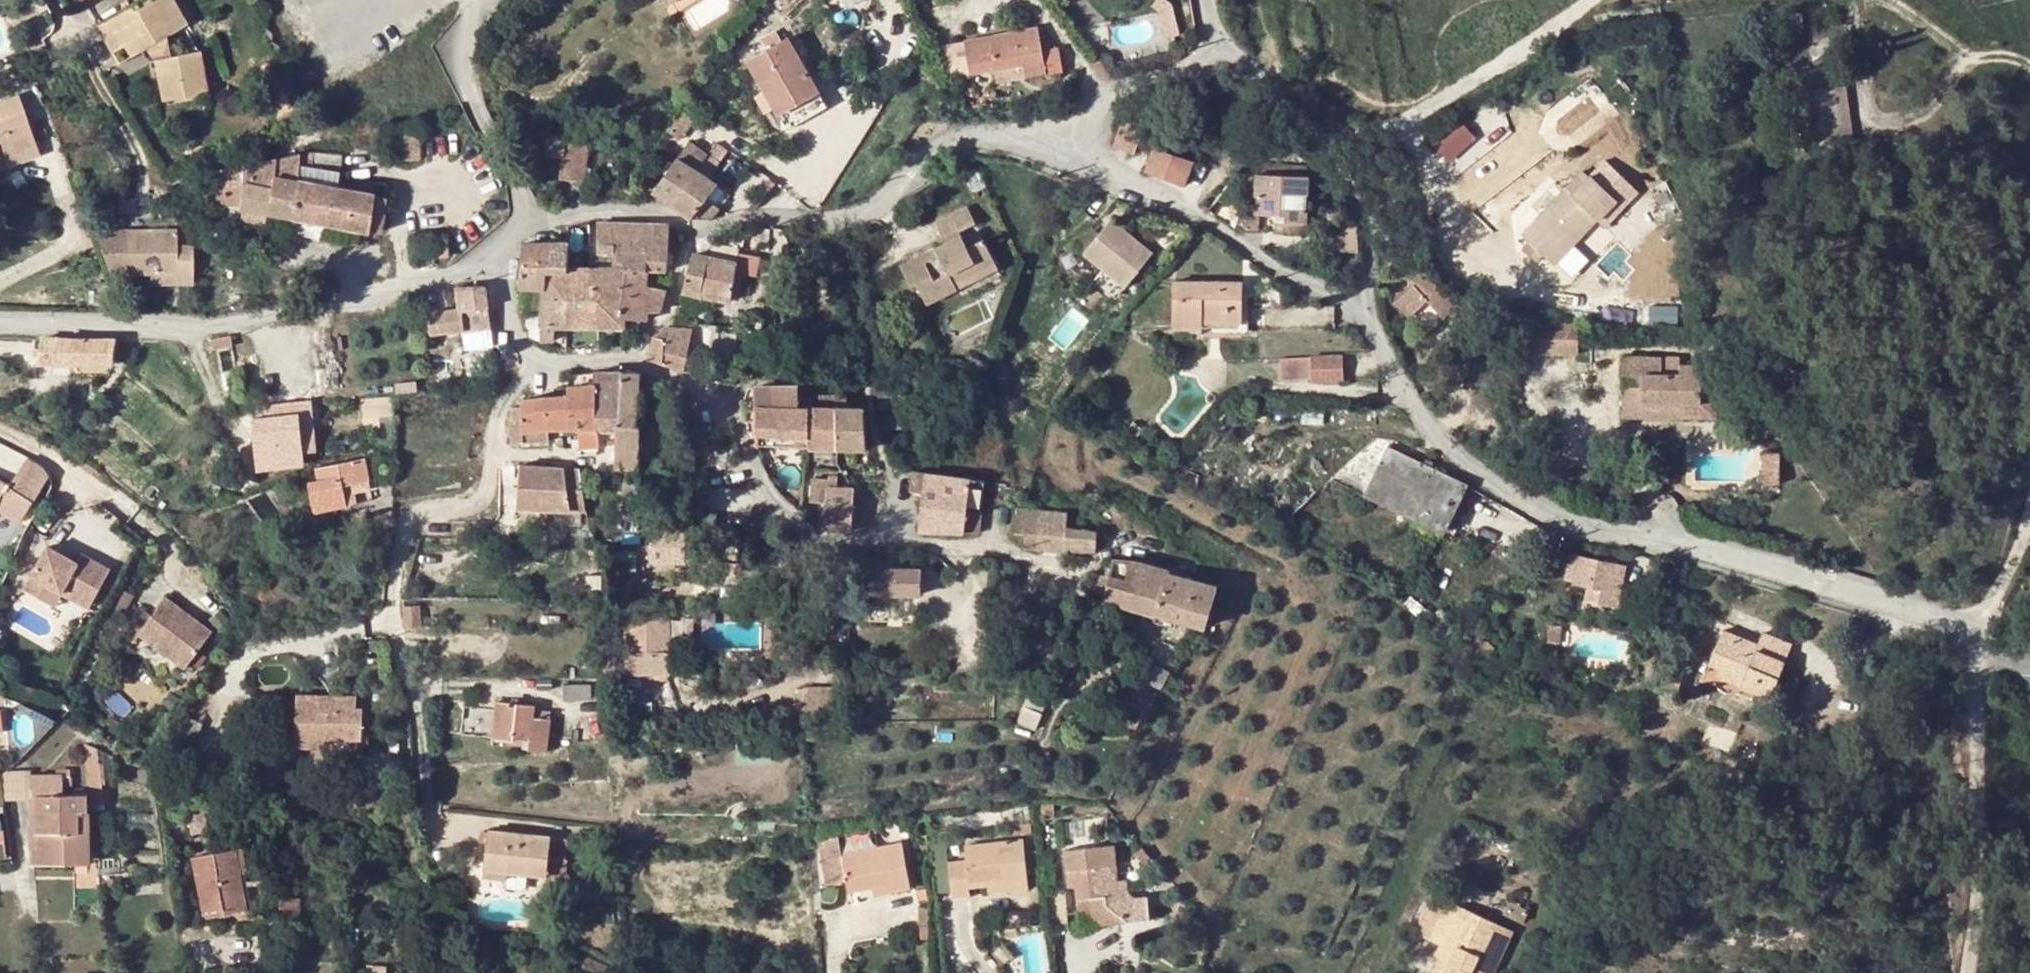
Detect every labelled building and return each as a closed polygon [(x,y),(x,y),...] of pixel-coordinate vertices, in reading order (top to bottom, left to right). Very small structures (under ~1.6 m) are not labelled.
[(201,91),(197,64),(192,65),(189,50),(168,53),(164,36),(161,22),(178,12),(172,0),(151,0),(150,0),(137,0),(97,24),(112,51),(133,38),(140,50),(145,59),(153,57),(161,98),(201,91)] [(185,23),(178,12),(161,22),(164,36),(185,23)] [(1037,26),(965,39),(970,71),(1022,61),(1025,75),(1045,72),(1037,26)] [(747,59),(779,114),(798,102),(793,92),(812,81),(786,36),(747,59)] [(133,38),(112,51),(119,62),(140,50),(133,38)] [(200,48),(189,50),(192,65),(197,64),(203,63),(200,48)] [(207,90),(203,63),(197,64),(201,91),(207,90)] [(1844,140),(1837,86),(1833,87),(1831,70),(1794,76),(1803,146),(1844,140)] [(793,92),(798,102),(817,91),(812,81),(793,92)] [(1845,85),(1837,86),(1844,140),(1853,138),(1845,85)] [(34,142),(15,93),(0,98),(0,155),(34,142)] [(1142,125),(1122,118),(1113,146),(1132,153),(1142,125)] [(1465,118),(1435,142),(1451,161),(1481,137),(1465,118)] [(589,141),(546,136),(545,154),(562,156),(560,177),(584,180),(589,141)] [(34,142),(0,155),(0,162),(1,164),(38,151),(34,142)] [(1194,160),(1152,145),(1144,170),(1185,185),(1194,160)] [(311,151),(295,154),(294,214),(381,229),(389,183),(360,177),(340,178),(337,169),(340,153),(311,151)] [(653,188),(671,202),(704,157),(698,153),(688,165),(677,157),(653,188)] [(1587,153),(1584,156),(1592,165),(1596,161),(1587,153)] [(265,208),(294,214),(295,154),(269,159),(265,208)] [(704,157),(671,202),(690,216),(705,197),(715,184),(700,173),(709,162),(704,157)] [(265,208),(269,159),(248,162),(247,161),(206,169),(204,183),(206,183),(204,198),(240,204),(265,208)] [(1307,174),(1254,172),(1253,213),(1273,213),(1273,220),(1305,221),(1307,174)] [(1567,189),(1571,193),(1587,176),(1583,173),(1567,189)] [(1593,221),(1601,229),(1623,208),(1590,174),(1571,193),(1567,189),(1536,219),(1525,209),(1511,222),(1526,238),(1519,244),(1531,258),(1533,257),(1538,251),(1549,263),(1593,221)] [(705,197),(690,216),(710,216),(717,206),(705,197)] [(263,224),(265,208),(240,204),(238,219),(263,224)] [(934,221),(944,243),(961,234),(958,228),(972,221),(964,207),(934,221)] [(1102,263),(1125,282),(1151,249),(1110,216),(1083,249),(1102,263)] [(1305,221),(1273,220),(1272,231),(1305,233),(1305,221)] [(596,241),(612,242),(667,244),(668,223),(629,222),(595,221),(596,241)] [(1588,240),(1601,229),(1593,221),(1549,263),(1538,251),(1533,257),(1551,276),(1588,240)] [(108,272),(149,270),(174,269),(174,280),(191,280),(191,252),(174,252),(174,244),(173,227),(93,231),(108,272)] [(754,248),(759,249),(768,250),(772,230),(759,228),(754,248)] [(1341,232),(1318,231),(1318,248),(1340,249),(1341,232)] [(951,279),(989,261),(978,239),(966,245),(961,234),(944,243),(935,248),(938,255),(924,262),(920,255),(900,264),(910,284),(915,282),(924,298),(926,299),(954,285),(951,279)] [(521,241),(519,287),(540,288),(544,289),(545,269),(565,270),(566,256),(566,239),(521,241)] [(707,257),(690,254),(684,291),(728,299),(738,245),(710,240),(707,257)] [(612,242),(596,241),(596,250),(612,250),(612,242)] [(624,272),(645,270),(665,269),(667,244),(612,242),(612,250),(613,265),(624,265),(624,272)] [(190,244),(174,244),(174,252),(191,252),(190,244)] [(935,248),(920,255),(924,262),(938,255),(935,248)] [(566,256),(565,270),(563,325),(597,325),(598,286),(586,286),(586,266),(578,267),(578,257),(566,256)] [(951,279),(954,285),(991,266),(989,261),(951,279)] [(1116,293),(1125,282),(1102,263),(1093,276),(1116,293)] [(598,286),(624,288),(624,272),(624,265),(613,265),(599,266),(598,286)] [(599,266),(586,266),(586,286),(598,286),(599,266)] [(1423,267),(1392,297),(1409,315),(1427,299),(1444,317),(1461,301),(1444,283),(1441,286),(1423,267)] [(149,281),(174,280),(174,269),(149,270),(149,281)] [(563,325),(565,270),(545,269),(544,289),(540,288),(538,340),(552,340),(552,325),(563,325)] [(643,289),(643,285),(644,278),(645,270),(624,272),(624,288),(643,289)] [(1174,327),(1202,327),(1202,320),(1239,320),(1239,301),(1240,280),(1174,280),(1174,327)] [(481,285),(453,288),(454,308),(426,312),(429,333),(461,329),(462,332),(488,328),(484,290),(481,285)] [(643,289),(624,288),(623,318),(643,318),(645,308),(657,309),(663,287),(643,285),(643,289)] [(623,318),(624,288),(598,286),(597,325),(623,324),(623,318)] [(1202,320),(1202,327),(1202,332),(1246,332),(1246,301),(1239,301),(1239,320),(1202,320)] [(1582,354),(1583,322),(1544,321),(1544,353),(1582,354)] [(671,338),(686,340),(688,327),(674,325),(672,331),(671,338)] [(650,335),(671,338),(672,331),(659,329),(650,335)] [(230,335),(214,337),(216,350),(232,348),(230,335)] [(682,368),(686,340),(671,338),(650,335),(644,357),(682,368)] [(121,337),(41,338),(37,361),(57,363),(69,363),(112,363),(116,362),(120,358),(121,337)] [(1660,358),(1660,374),(1680,373),(1680,364),(1679,352),(1660,353),(1660,358)] [(1339,355),(1312,356),(1313,378),(1340,377),(1339,355)] [(1313,378),(1312,356),(1282,357),(1283,379),(1313,378)] [(1702,406),(1702,364),(1680,364),(1680,373),(1660,374),(1660,358),(1622,358),(1622,418),(1642,418),(1642,405),(1702,406)] [(112,363),(69,363),(69,371),(105,372),(112,365),(112,363)] [(1717,364),(1702,364),(1702,406),(1642,405),(1642,418),(1717,418),(1717,364)] [(598,428),(616,428),(618,371),(593,371),(594,382),(596,411),(598,428)] [(616,443),(657,446),(663,446),(663,428),(659,427),(659,416),(636,415),(638,372),(618,371),(616,428),(616,443)] [(552,427),(569,427),(568,410),(596,411),(594,382),(568,385),(567,393),(543,396),(543,428),(552,428),(552,427)] [(754,385),(755,407),(757,444),(799,445),(795,403),(795,384),(754,385)] [(819,405),(795,403),(799,445),(832,446),(834,393),(819,392),(819,405)] [(865,447),(861,406),(844,406),(845,394),(834,393),(832,446),(865,447)] [(364,420),(391,418),(391,395),(362,398),(364,420)] [(527,430),(543,428),(543,396),(521,399),(522,405),(509,405),(509,430),(510,430),(527,430)] [(266,406),(267,413),(301,409),(301,404),(300,398),(266,400),(266,406)] [(757,444),(755,407),(745,407),(745,418),(752,418),(752,434),(752,435),(756,444),(757,444)] [(301,411),(301,409),(267,413),(253,414),(258,467),(304,464),(303,449),(315,447),(312,411),(301,411)] [(568,410),(569,427),(579,427),(598,428),(596,411),(568,410)] [(1135,422),(1127,432),(1136,439),(1144,430),(1135,422)] [(599,450),(598,428),(579,427),(579,451),(599,450)] [(509,441),(539,440),(543,428),(527,430),(510,430),(509,430),(509,441)] [(552,439),(552,428),(543,428),(539,440),(552,439)] [(1362,495),(1365,488),(1386,447),(1373,440),(1348,461),(1328,479),(1329,479),(1362,495)] [(657,446),(616,443),(615,467),(624,467),(624,479),(635,479),(635,476),(647,477),(647,463),(656,463),(657,446)] [(1459,481),(1386,447),(1365,488),(1439,523),(1459,481)] [(313,508),(347,502),(344,481),(351,479),(366,476),(363,458),(316,468),(317,479),(308,480),(313,508)] [(544,465),(519,462),(516,504),(542,506),(544,465)] [(584,509),(580,467),(544,465),(542,506),(584,509)] [(922,492),(923,473),(912,471),(910,490),(922,492)] [(867,487),(848,486),(847,511),(868,512),(879,513),(882,472),(868,472),(867,487)] [(983,480),(923,473),(922,492),(918,526),(962,531),(964,512),(979,514),(983,480)] [(824,528),(827,485),(825,485),(826,478),(807,476),(806,497),(813,497),(812,508),(814,508),(813,523),(820,523),(820,527),(824,528)] [(344,481),(347,502),(356,501),(351,479),(344,481)] [(0,480),(0,510),(17,521),(31,500),(0,480)] [(824,528),(846,530),(847,511),(848,486),(827,485),(824,528)] [(1063,551),(1063,547),(1064,528),(1065,512),(1015,510),(1014,533),(1024,534),(1023,549),(1063,551)] [(977,533),(979,514),(964,512),(962,531),(977,533)] [(12,518),(0,513),(0,542),(1,543),(12,518)] [(1063,547),(1092,548),(1093,529),(1064,528),(1063,547)] [(77,561),(47,545),(24,588),(47,602),(54,589),(61,592),(67,580),(95,596),(110,568),(81,553),(77,561)] [(1624,565),(1568,554),(1564,576),(1572,578),(1571,583),(1585,586),(1583,599),(1616,605),(1624,565)] [(869,566),(869,558),(858,558),(859,566),(869,566)] [(895,559),(869,558),(869,566),(875,566),(895,567),(895,559)] [(1153,613),(1167,573),(1169,570),(1138,561),(1112,558),(1101,599),(1138,609),(1153,613)] [(918,593),(918,568),(895,567),(875,566),(869,566),(869,591),(909,593),(918,593)] [(1167,573),(1153,613),(1200,626),(1214,585),(1167,573)] [(95,596),(67,580),(61,592),(89,607),(95,596)] [(61,592),(54,589),(47,602),(54,605),(61,592)] [(152,616),(133,642),(147,651),(153,643),(186,667),(213,631),(178,606),(165,625),(152,616)] [(419,607),(403,608),(405,628),(420,627),(419,607)] [(653,626),(636,626),(635,649),(654,649),(656,668),(677,669),(675,615),(653,615),(653,626)] [(1761,633),(1757,645),(1755,650),(1730,640),(1732,634),(1721,630),(1708,663),(1719,668),(1716,675),(1766,697),(1788,645),(1761,633)] [(1757,645),(1732,634),(1730,640),(1755,650),(1757,645)] [(1032,680),(1017,723),(1031,728),(1047,685),(1032,680)] [(588,685),(563,685),(563,699),(588,698),(588,685)] [(355,695),(298,694),(296,746),(323,747),(324,737),(361,739),(362,707),(354,707),(355,695)] [(495,711),(462,708),(460,736),(492,739),(514,740),(515,735),(530,736),(529,750),(546,751),(549,713),(533,712),(533,705),(495,702),(495,711)] [(101,759),(87,760),(88,775),(102,774),(101,759)] [(76,809),(87,807),(85,788),(63,791),(61,773),(30,777),(32,801),(37,800),(42,848),(37,852),(39,867),(81,862),(76,809)] [(186,798),(188,809),(205,807),(202,796),(186,798)] [(37,800),(32,801),(37,852),(42,848),(37,800)] [(93,861),(87,807),(76,809),(81,862),(93,861)] [(209,829),(205,807),(188,809),(191,831),(209,829)] [(0,830),(0,859),(9,859),(7,829),(0,830)] [(566,839),(488,830),(483,867),(506,870),(544,874),(547,855),(563,856),(566,839)] [(904,841),(843,850),(849,888),(860,886),(888,882),(889,891),(911,887),(904,841)] [(1024,841),(990,844),(994,884),(1028,881),(1024,841)] [(1114,842),(1066,848),(1069,884),(1077,884),(1082,925),(1097,923),(1097,915),(1109,914),(1115,908),(1129,920),(1151,918),(1149,895),(1134,895),(1127,891),(1125,878),(1113,879),(1112,863),(1117,863),(1114,842)] [(971,886),(990,885),(994,884),(990,844),(968,846),(969,860),(951,861),(954,896),(971,894),(971,886)] [(245,906),(234,848),(193,856),(202,910),(221,906),(222,911),(245,906)] [(504,878),(506,870),(483,867),(482,876),(504,878)] [(1029,888),(1028,881),(994,884),(995,892),(1029,888)] [(888,882),(860,886),(861,895),(889,891),(888,882)] [(1443,951),(1434,972),(1475,972),(1476,970),(1483,972),(1484,972),(1489,963),(1481,958),(1496,926),(1432,896),(1422,916),(1433,921),(1427,932),(1439,938),(1448,942),(1443,951)] [(290,898),(280,898),(280,921),(290,921),(290,898)] [(221,906),(202,910),(203,916),(222,911),(221,906)] [(1097,923),(1129,920),(1115,908),(1109,914),(1097,915),(1097,923)] [(1416,927),(1427,932),(1433,921),(1422,916),(1416,927)] [(1496,926),(1481,958),(1489,963),(1484,972),(1491,972),(1510,932),(1496,926)] [(1435,948),(1443,951),(1448,942),(1439,938),(1435,948)] [(367,972),(386,972),(386,966),(368,965),(367,972)]
